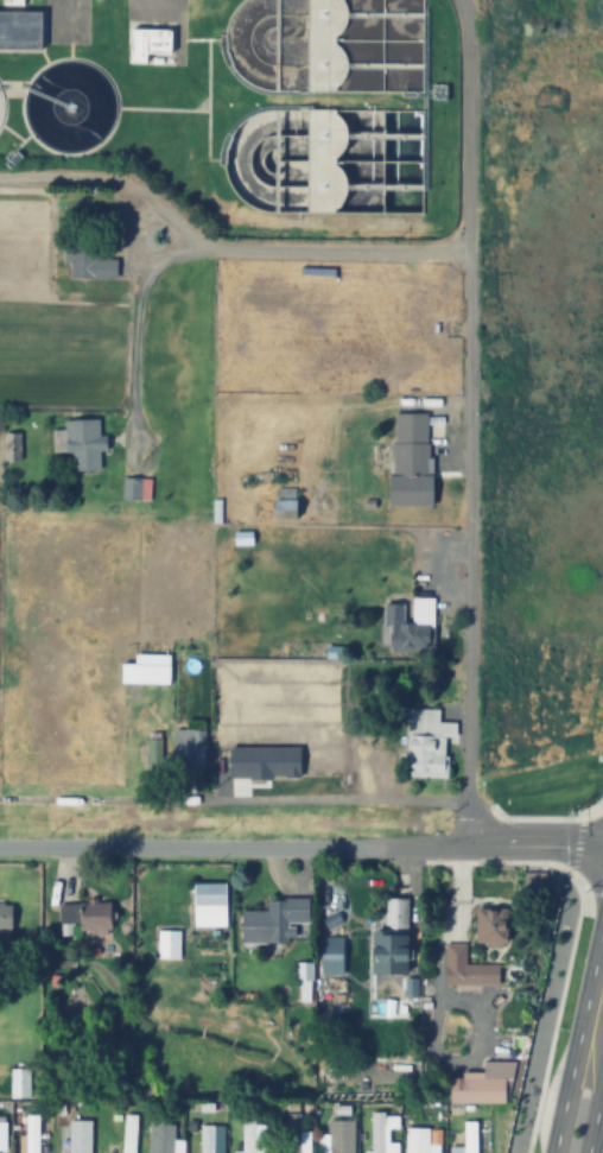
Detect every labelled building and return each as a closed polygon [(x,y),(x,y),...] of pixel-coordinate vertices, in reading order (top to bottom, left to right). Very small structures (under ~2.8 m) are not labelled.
[(428,0),(306,0),(306,14),(278,14),(277,94),(364,95),(364,109),(306,108),(305,187),(274,186),(273,213),(384,215),(385,191),(425,192),(428,0)] [(40,49),(40,11),(0,11),(0,49),(40,49)] [(172,28),(129,28),(129,63),(172,63),(172,28)] [(96,244),(69,244),(69,278),(116,278),(116,258),(96,258),(96,244)] [(430,508),(430,415),(391,414),(391,508),(430,508)] [(64,420),(64,431),(53,431),(53,453),(72,452),(72,471),(101,471),(101,451),(106,451),(106,436),(100,437),(100,420),(64,420)] [(149,479),(123,479),(123,499),(149,499),(149,479)] [(277,520),(296,520),(296,502),(277,502),(277,520)] [(387,653),(434,653),(435,598),(412,598),(412,625),(403,625),(403,605),(387,605),(387,653)] [(170,684),(170,663),(121,663),(121,684),(170,684)] [(408,710),(406,778),(446,779),(447,740),(455,740),(456,724),(439,724),(439,711),(408,710)] [(173,730),(173,767),(206,767),(206,730),(173,730)] [(227,929),(227,884),(194,884),(194,929),(227,929)] [(84,895),(123,895),(123,926),(84,926),(84,895)] [(242,911),(267,911),(267,900),(307,900),(307,921),(287,921),(287,943),(242,943),(242,911)] [(11,929),(0,929),(0,905),(11,905),(11,929)] [(370,935),(386,935),(386,911),(406,911),(406,976),(370,976),(370,935)] [(477,943),(477,918),(506,918),(506,949),(485,949),(485,943),(477,943)] [(158,960),(182,960),(182,931),(158,931),(158,960)] [(320,939),(320,975),(343,975),(343,939),(320,939)] [(445,985),(498,985),(498,965),(466,965),(466,943),(445,943),(445,985)] [(450,1103),(510,1103),(510,1061),(483,1061),(483,1073),(462,1073),(462,1079),(450,1079),(450,1103)] [(30,1069),(11,1069),(11,1098),(30,1098),(30,1069)] [(214,1113),(214,1152),(200,1152),(199,1113),(214,1113)] [(385,1113),(385,1152),(371,1152),(370,1113),(385,1113)] [(39,1114),(40,1152),(26,1152),(26,1114),(39,1114)] [(138,1115),(135,1152),(122,1152),(125,1114),(126,1114),(138,1115)] [(299,1114),(299,1152),(288,1152),(288,1114),(299,1114)] [(255,1115),(256,1152),(242,1152),(242,1115),(255,1115)] [(91,1121),(91,1152),(70,1152),(69,1121),(91,1121)] [(173,1126),(174,1152),(148,1152),(148,1121),(161,1121),(161,1126),(173,1126)] [(354,1121),(354,1152),(330,1152),(330,1121),(354,1121)] [(477,1121),(478,1152),(464,1152),(464,1121),(477,1121)] [(429,1127),(429,1152),(406,1152),(406,1127),(429,1127)]
